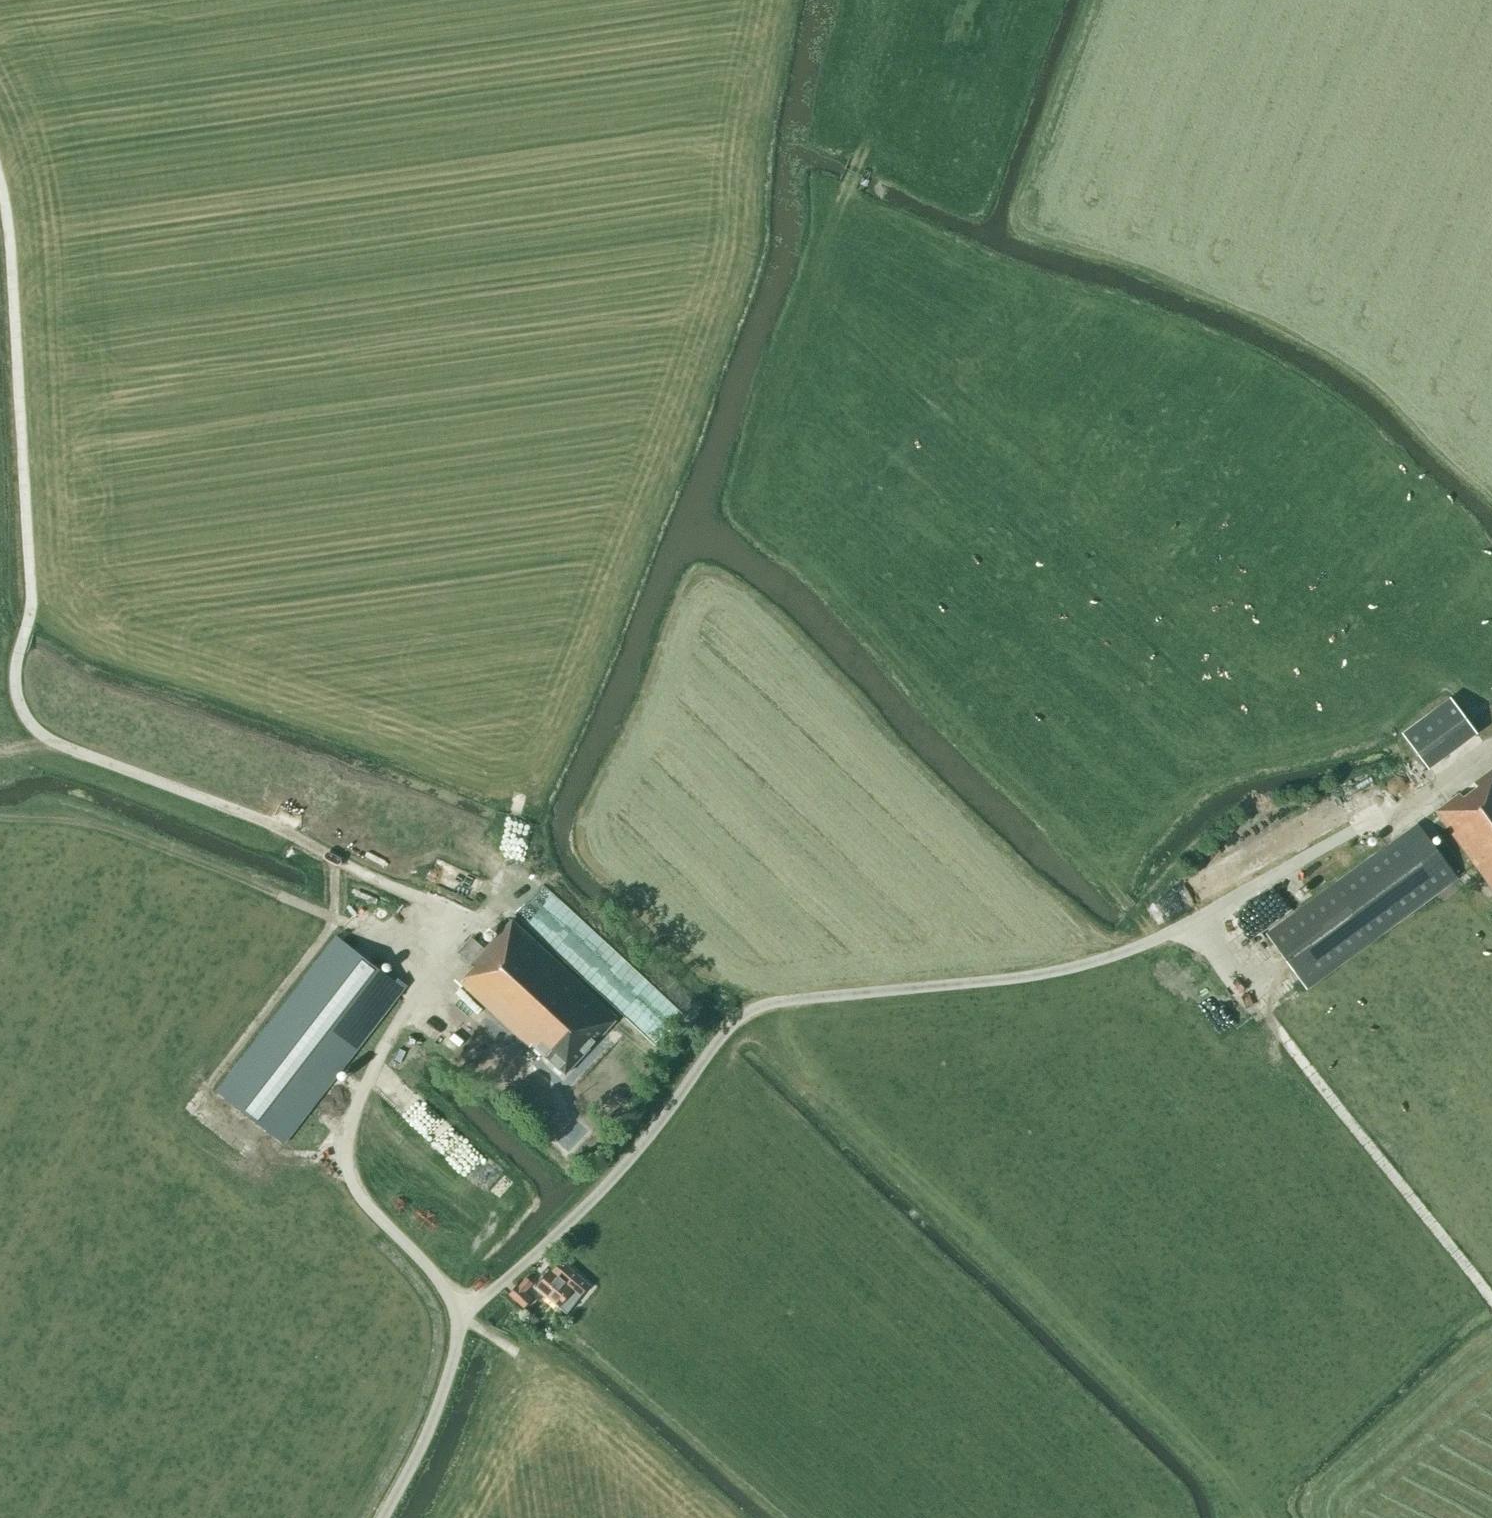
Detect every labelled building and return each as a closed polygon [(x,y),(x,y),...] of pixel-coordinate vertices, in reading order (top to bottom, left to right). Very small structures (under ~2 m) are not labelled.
[(1452,701),(1401,734),(1427,772),(1477,739),(1452,701)] [(1480,783),(1477,779),(1433,812),(1491,890),(1491,774),(1480,783)] [(1305,991),(1370,943),(1456,878),(1416,825),(1265,937),(1305,991)] [(471,939),(459,952),(472,964),(471,965),(474,968),(460,983),(530,1048),(532,1045),(565,1076),(615,1022),(513,922),(489,947),(478,936),(474,941),(471,939)] [(282,1142),(403,986),(337,935),(215,1091),(282,1142)] [(541,1275),(544,1278),(536,1288),(559,1307),(567,1314),(579,1296),(589,1286),(561,1261),(552,1271),(551,1270),(550,1271),(547,1268),(541,1275)] [(523,1306),(531,1296),(524,1290),(531,1282),(524,1276),(508,1294),(523,1306)]
